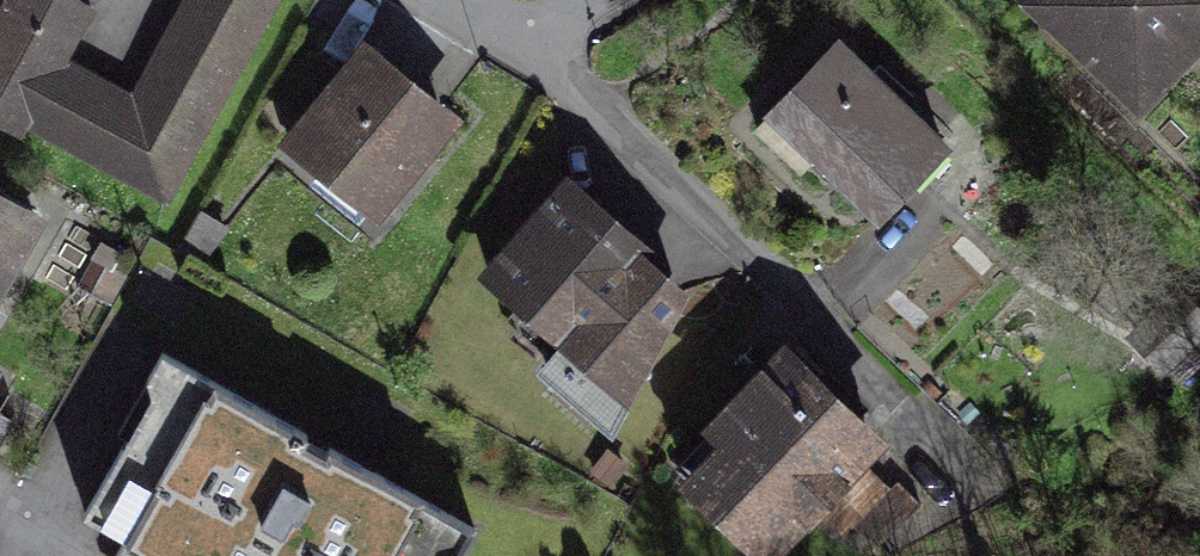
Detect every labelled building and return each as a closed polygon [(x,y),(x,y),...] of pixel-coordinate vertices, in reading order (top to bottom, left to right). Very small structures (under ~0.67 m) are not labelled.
[(27,127),(63,63),(75,41),(58,31),(75,0),(10,0),(0,19),(0,127),(21,139),(27,127)] [(63,63),(27,127),(163,202),(274,0),(188,0),(133,101),(63,63)] [(1028,3),(1138,111),(1195,53),(1178,37),(1199,15),(1199,0),(1032,0),(1028,3)] [(883,214),(947,148),(838,43),(755,128),(800,172),(820,152),(883,214)] [(330,163),(382,205),(447,125),(362,56),(287,148),(320,175),(330,163)] [(30,227),(21,221),(30,206),(0,188),(0,278),(30,227)] [(547,373),(611,426),(680,298),(567,197),(492,281),(520,304),(529,292),(578,337),(547,373)] [(164,354),(149,380),(156,407),(135,441),(129,437),(87,516),(124,537),(114,555),(462,555),(476,531),(164,354)] [(787,360),(684,467),(767,547),(870,440),(787,360)] [(627,471),(604,456),(592,475),(615,489),(627,471)] [(870,466),(824,515),(846,536),(859,524),(881,545),(922,502),(900,479),(892,488),(870,466)]
